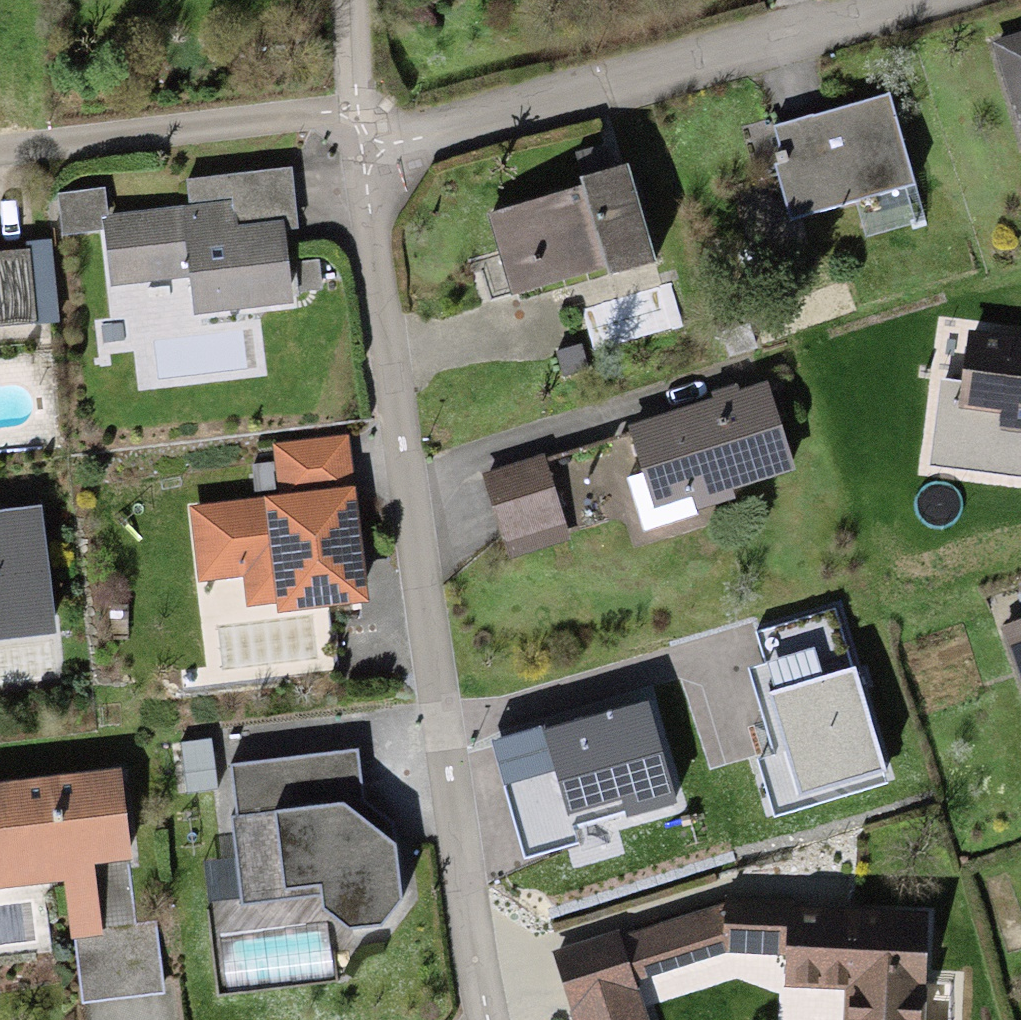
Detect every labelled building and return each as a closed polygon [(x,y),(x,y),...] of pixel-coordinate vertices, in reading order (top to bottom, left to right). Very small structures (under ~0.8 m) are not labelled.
[(992,42),(1020,135),(1020,33),(992,42)] [(779,144),(784,143),(790,163),(776,167),(790,220),(917,187),(892,95),(774,126),(779,144)] [(629,167),(577,180),(580,190),(486,213),(508,300),(654,264),(629,167)] [(103,215),(111,287),(191,279),(194,314),(293,304),(284,219),(238,224),(237,212),(233,212),(232,202),(103,215)] [(16,327),(59,325),(53,241),(26,243),(26,251),(0,253),(0,328),(16,327)] [(969,332),(962,382),(941,379),(928,467),(1020,478),(1020,338),(969,332)] [(767,383),(629,425),(656,511),(794,468),(767,383)] [(350,436),(273,444),(279,497),(190,506),(198,582),(244,577),(248,607),(277,604),(278,613),(367,604),(350,436)] [(545,455),(482,474),(509,559),(571,540),(545,455)] [(677,462),(626,480),(644,532),(695,513),(677,462)] [(57,637),(44,509),(0,514),(0,642),(57,637)] [(888,787),(838,610),(758,632),(767,666),(751,670),(775,756),(759,760),(775,818),(888,787)] [(1000,628),(1020,688),(1020,621),(1000,628)] [(647,700),(494,742),(526,857),(576,843),(571,825),(624,811),(626,819),(676,805),(647,700)] [(358,750),(230,764),(235,816),(231,815),(239,905),(312,896),(348,929),(382,928),(401,902),(393,825),(364,801),(358,750)] [(0,780),(0,891),(65,883),(72,938),(103,934),(94,866),(131,863),(122,770),(0,780)] [(787,909),(787,899),(727,898),(727,902),(620,940),(617,932),(552,951),(573,1019),(647,1019),(635,983),(725,954),(772,955),(772,970),(785,970),(785,989),(833,990),(833,988),(848,988),(847,1019),(924,1019),(926,911),(787,909)]
